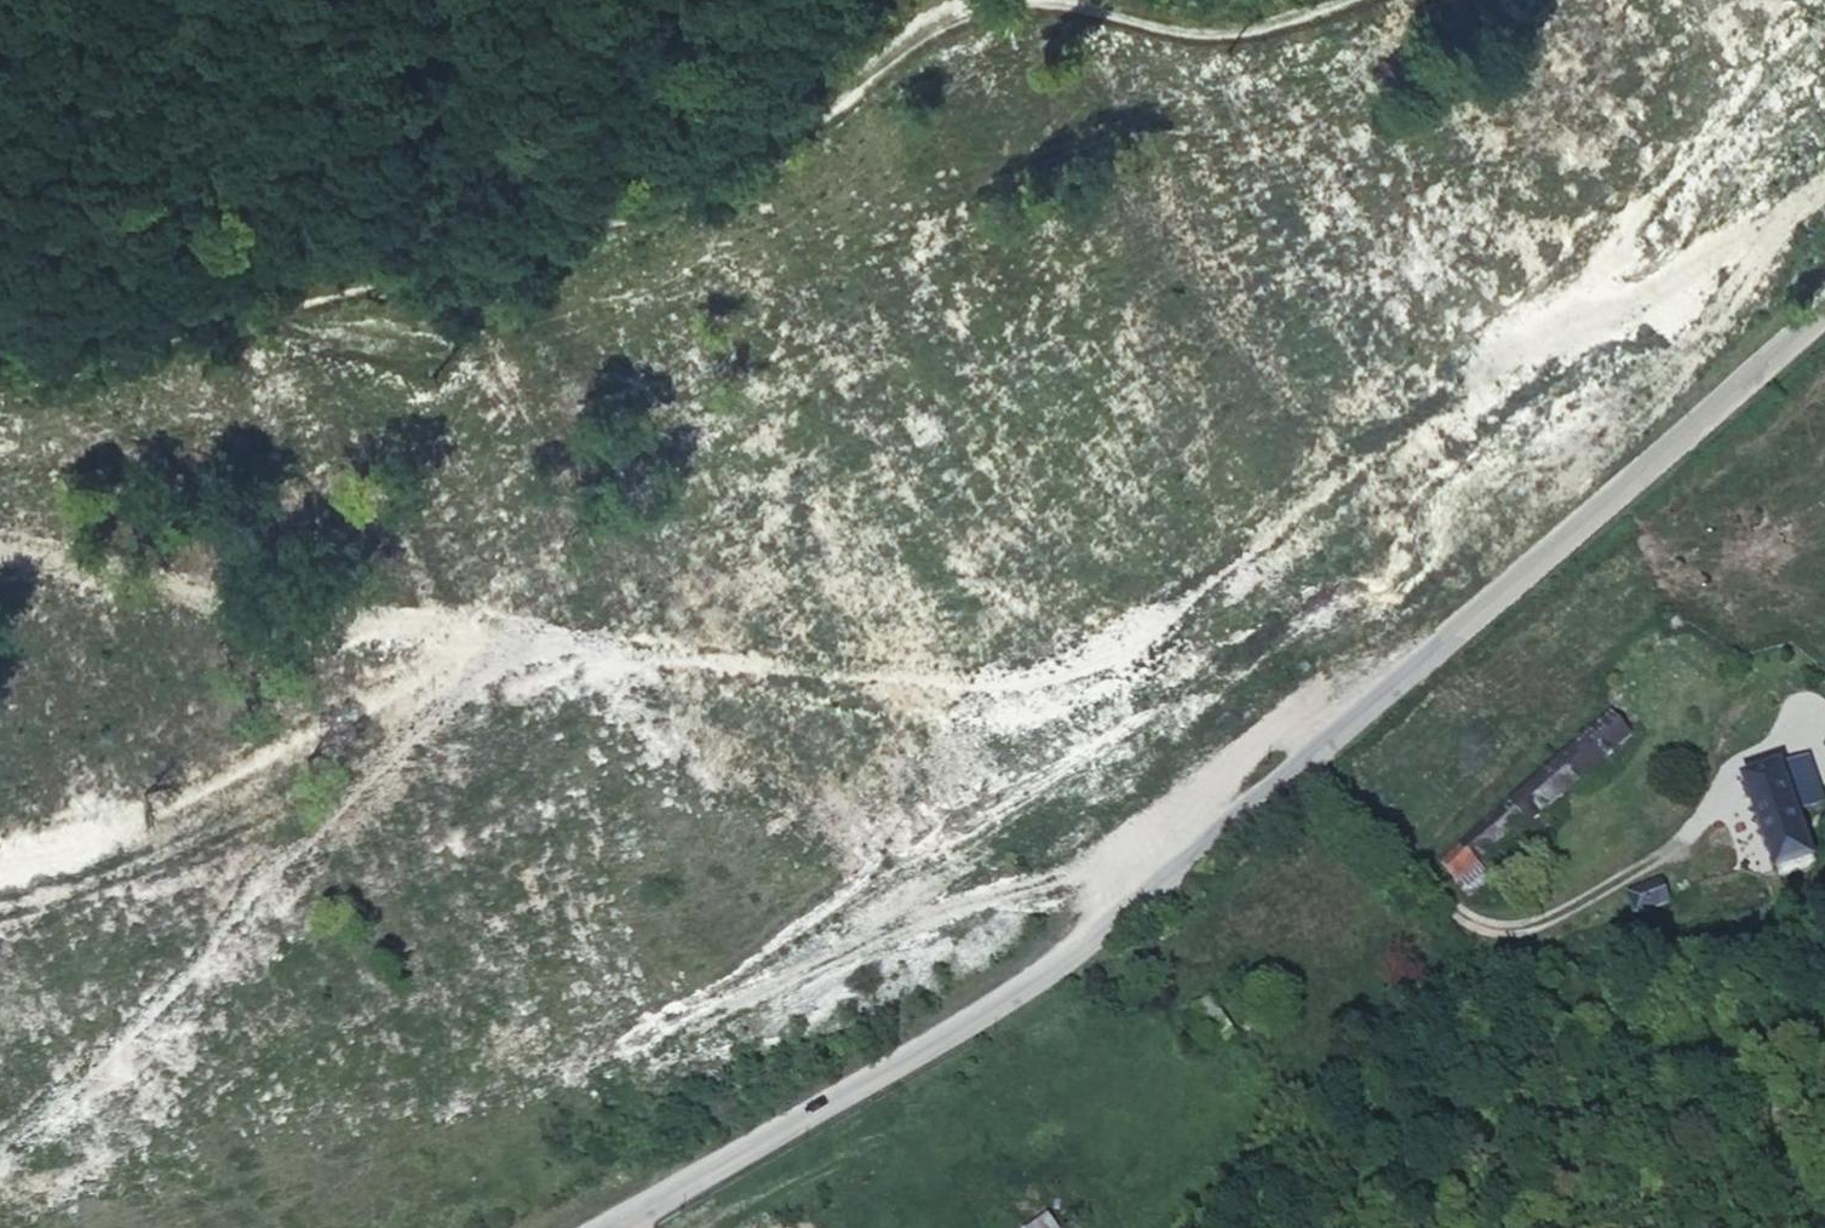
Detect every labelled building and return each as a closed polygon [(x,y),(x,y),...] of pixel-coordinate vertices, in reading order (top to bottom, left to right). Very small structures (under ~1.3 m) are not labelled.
[(1644,715),(1623,692),(1449,847),(1471,871),(1494,848),(1485,840),(1528,802),(1536,812),(1644,715)] [(1781,745),(1799,795),(1821,788),(1803,738),(1781,745)] [(1815,837),(1799,795),(1781,745),(1742,760),(1775,850),(1815,837)] [(1640,888),(1656,882),(1648,864),(1632,870),(1640,888)] [(1633,890),(1636,910),(1669,904),(1666,884),(1633,890)] [(1049,1210),(1020,1227),(1060,1227),(1049,1210)]
